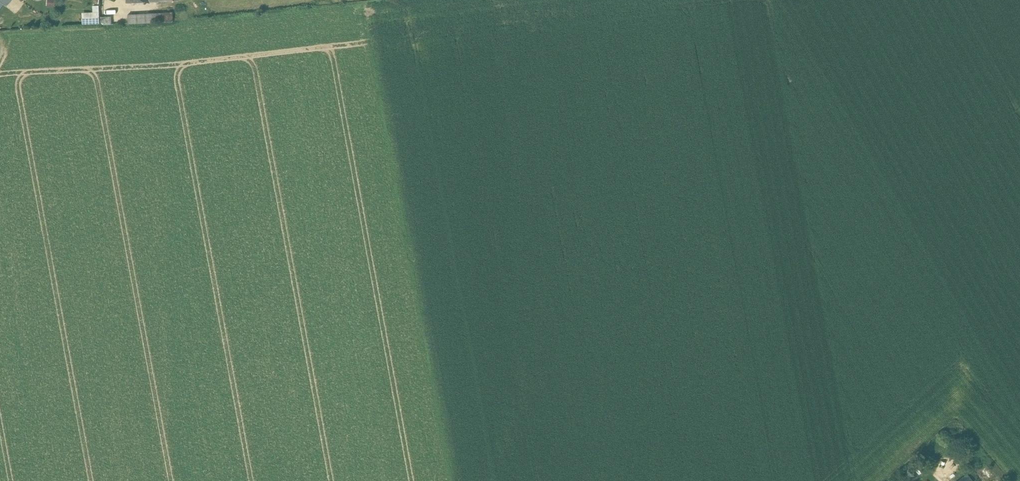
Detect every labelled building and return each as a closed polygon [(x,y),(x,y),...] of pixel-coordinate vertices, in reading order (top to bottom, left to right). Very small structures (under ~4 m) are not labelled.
[(173,13),(128,15),(128,24),(173,22),(173,13)]
